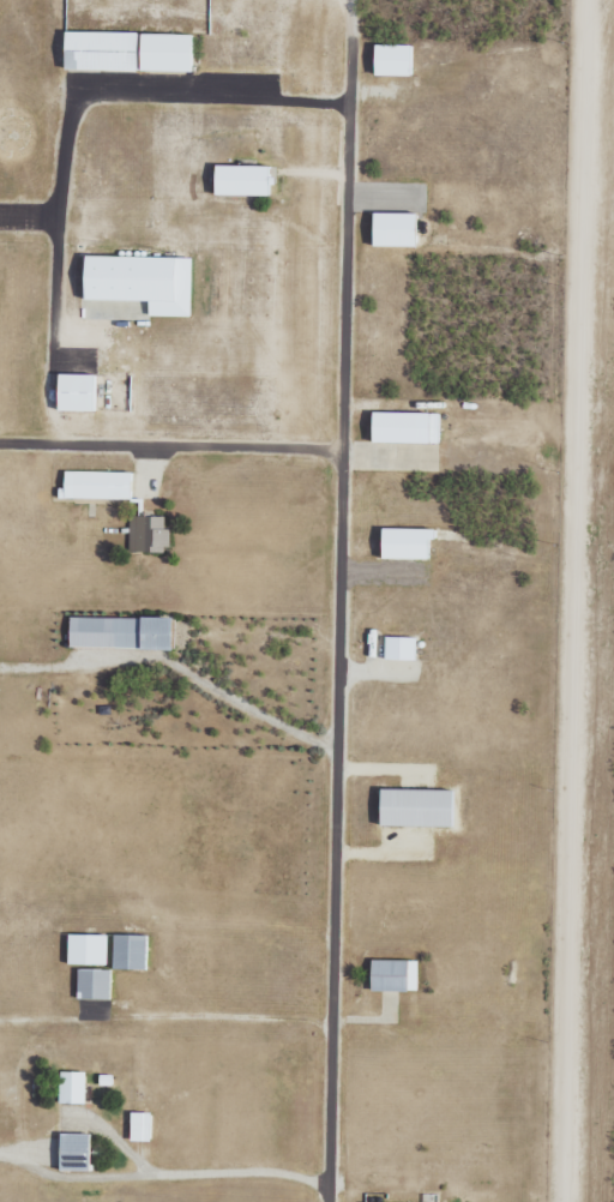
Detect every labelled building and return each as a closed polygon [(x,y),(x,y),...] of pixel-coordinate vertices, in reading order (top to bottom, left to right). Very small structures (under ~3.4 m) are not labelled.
[(67,32),(140,32),(140,71),(66,70),(67,32)] [(146,32),(195,34),(194,71),(145,70),(146,32)] [(379,43),(419,44),(419,76),(378,76),(379,43)] [(218,167),(275,166),(275,194),(218,194),(218,167)] [(416,215),(373,214),(372,247),(415,247),(416,215)] [(89,258),(191,259),(189,314),(150,313),(150,301),(88,300),(89,258)] [(60,371),(98,371),(98,413),(60,411),(60,371)] [(375,413),(440,413),(440,443),(375,441),(375,413)] [(131,470),(65,469),(65,497),(130,498),(131,470)] [(130,553),(170,552),(169,529),(164,530),(164,517),(128,518),(130,553)] [(385,527),(435,528),(434,558),(385,557),(385,527)] [(71,617),(179,618),(177,649),(71,648),(71,617)] [(419,641),(386,639),(385,660),(417,661),(419,641)] [(386,787),(459,788),(458,828),(385,827),(386,787)] [(108,932),(70,933),(70,964),(108,964),(108,932)] [(115,936),(115,970),(149,970),(150,936),(115,936)] [(375,960),(413,960),(411,990),(375,990),(375,960)] [(78,972),(112,972),(112,999),(78,999),(78,972)] [(84,1103),(85,1072),(59,1071),(59,1103),(84,1103)] [(151,1141),(151,1112),(130,1112),(130,1141),(151,1141)] [(90,1134),(60,1133),(59,1170),(89,1171),(90,1134)]
